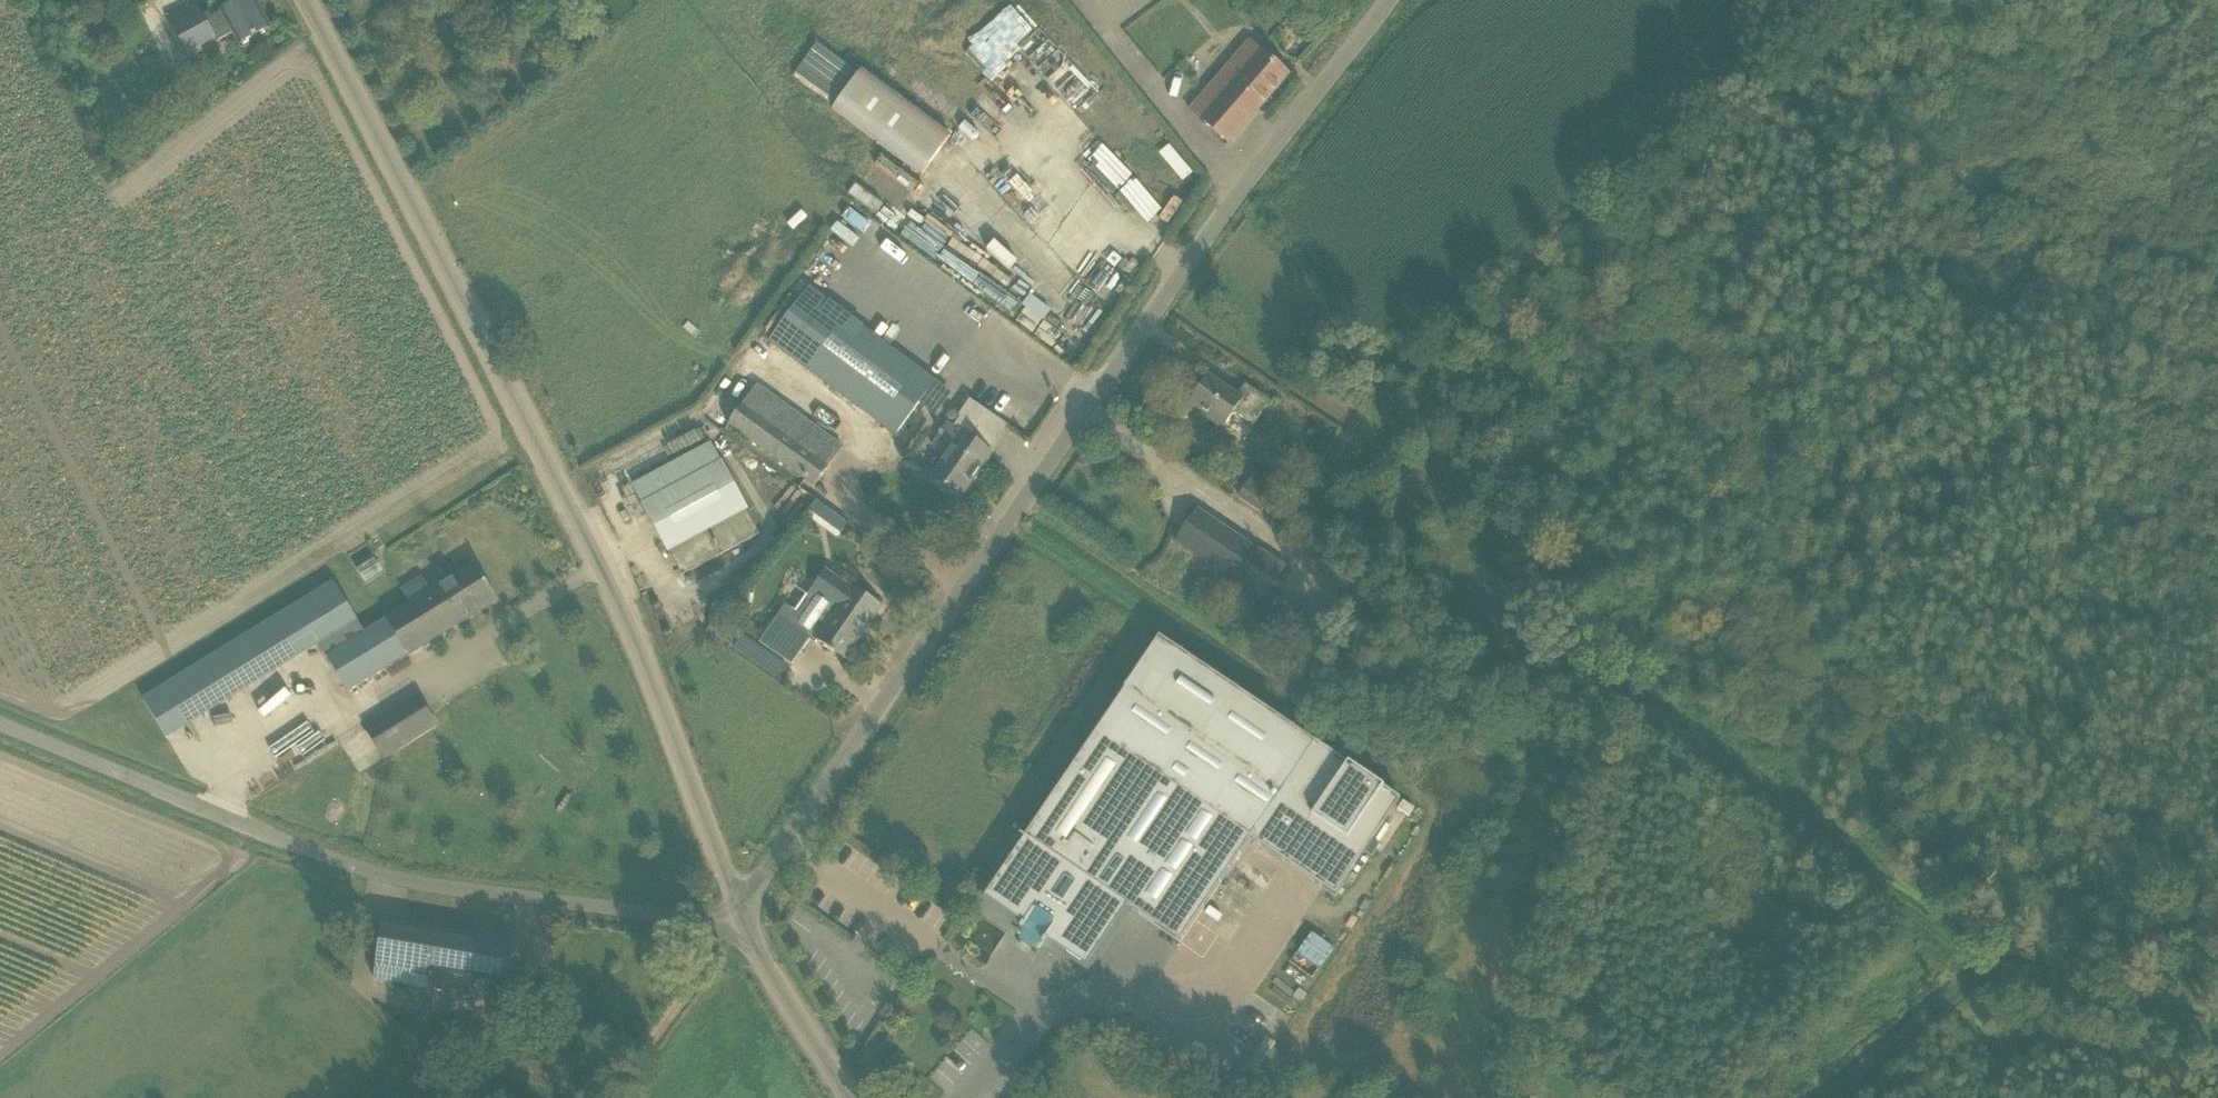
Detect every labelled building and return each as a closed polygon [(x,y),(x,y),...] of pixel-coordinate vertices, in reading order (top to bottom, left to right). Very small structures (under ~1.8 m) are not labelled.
[(272,29),(256,0),(241,0),(206,19),(197,2),(168,17),(188,53),(231,29),(241,46),(272,29)] [(964,49),(991,75),(1036,28),(1008,2),(964,49)] [(818,40),(795,71),(833,99),(856,68),(818,40)] [(1190,110),(1229,144),(1289,74),(1261,51),(1260,52),(1249,42),(1229,65),(1190,110)] [(833,109),(904,162),(922,175),(951,136),(861,69),(833,109)] [(856,184),(849,194),(876,214),(883,204),(856,184)] [(851,206),(841,220),(872,244),(883,230),(851,206)] [(895,435),(935,381),(810,287),(770,341),(895,435)] [(1209,414),(1207,417),(1223,428),(1231,415),(1237,414),(1254,425),(1262,412),(1209,377),(1192,403),(1209,414)] [(729,424),(815,487),(843,448),(757,385),(729,424)] [(931,478),(960,498),(982,466),(983,467),(991,457),(989,456),(991,453),(988,451),(1006,425),(970,401),(960,415),(962,417),(954,428),(949,424),(933,446),(946,456),(931,478)] [(722,463),(711,443),(633,485),(644,504),(644,505),(669,552),(670,551),(682,575),(759,534),(746,510),(747,510),(722,463)] [(1272,496),(1248,481),(1238,497),(1262,512),(1272,496)] [(1320,490),(1321,502),(1329,501),(1328,489),(1320,490)] [(841,532),(848,522),(816,499),(808,509),(841,532)] [(1259,608),(1283,624),(1279,630),(1290,637),(1305,614),(1269,591),(1286,566),(1264,552),(1263,553),(1197,510),(1176,541),(1242,585),(1241,587),(1262,601),(1259,608)] [(409,655),(497,600),(476,566),(434,592),(425,577),(406,589),(415,603),(388,621),(409,655)] [(826,571),(814,588),(813,587),(789,623),(778,615),(770,627),(760,641),(793,664),(810,639),(815,643),(818,639),(829,647),(828,648),(833,652),(834,650),(844,658),(860,635),(856,632),(862,624),(866,627),(880,606),(852,587),(851,589),(826,571)] [(367,634),(335,582),(296,607),(319,644),(349,692),(409,655),(388,621),(367,634)] [(728,623),(717,615),(706,632),(717,639),(728,623)] [(1025,837),(1133,910),(1181,942),(1252,840),(1335,896),(1401,801),(1159,637),(1025,837)] [(419,695),(366,728),(384,757),(437,724),(419,695)] [(1127,908),(1132,912),(1133,910),(1025,837),(1021,834),(1020,836),(1024,839),(984,898),(1023,924),(1020,929),(1023,931),(1027,926),(1045,939),(1042,944),(1046,946),(1048,942),(1087,968),(1127,908)] [(509,984),(515,945),(383,923),(374,979),(470,995),(473,978),(509,984)] [(882,1024),(891,1038),(901,1031),(892,1018),(882,1024)]
